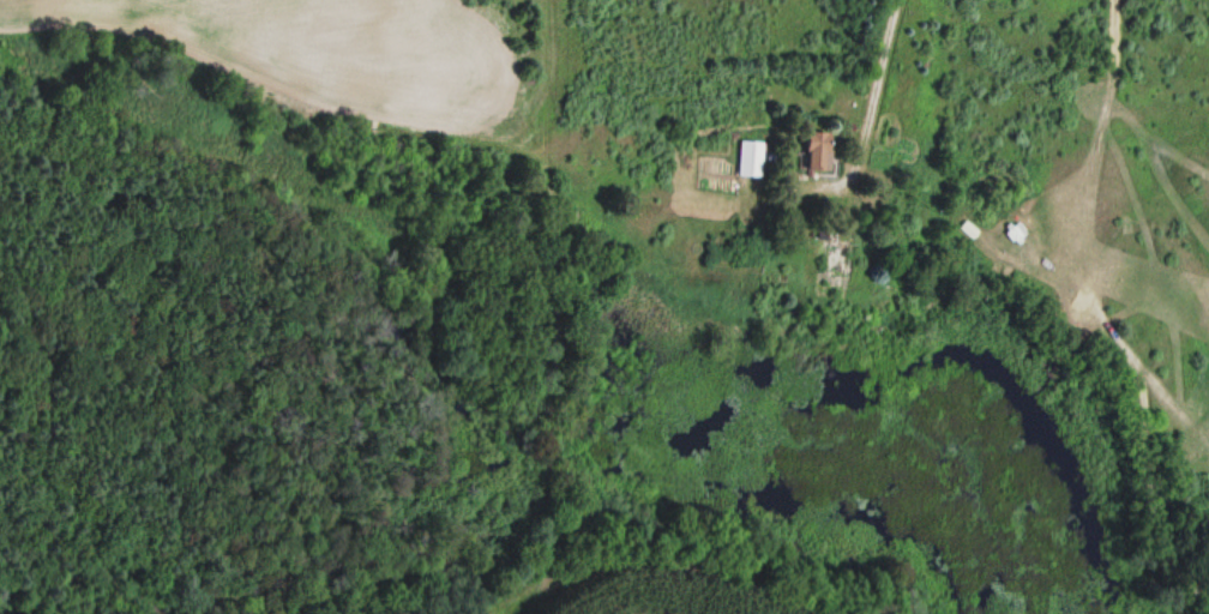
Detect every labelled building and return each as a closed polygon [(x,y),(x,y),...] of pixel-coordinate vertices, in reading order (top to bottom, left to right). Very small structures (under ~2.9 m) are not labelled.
[(828,170),(828,131),(803,131),(803,170),(828,170)] [(759,176),(759,140),(737,140),(736,175),(759,176)]
